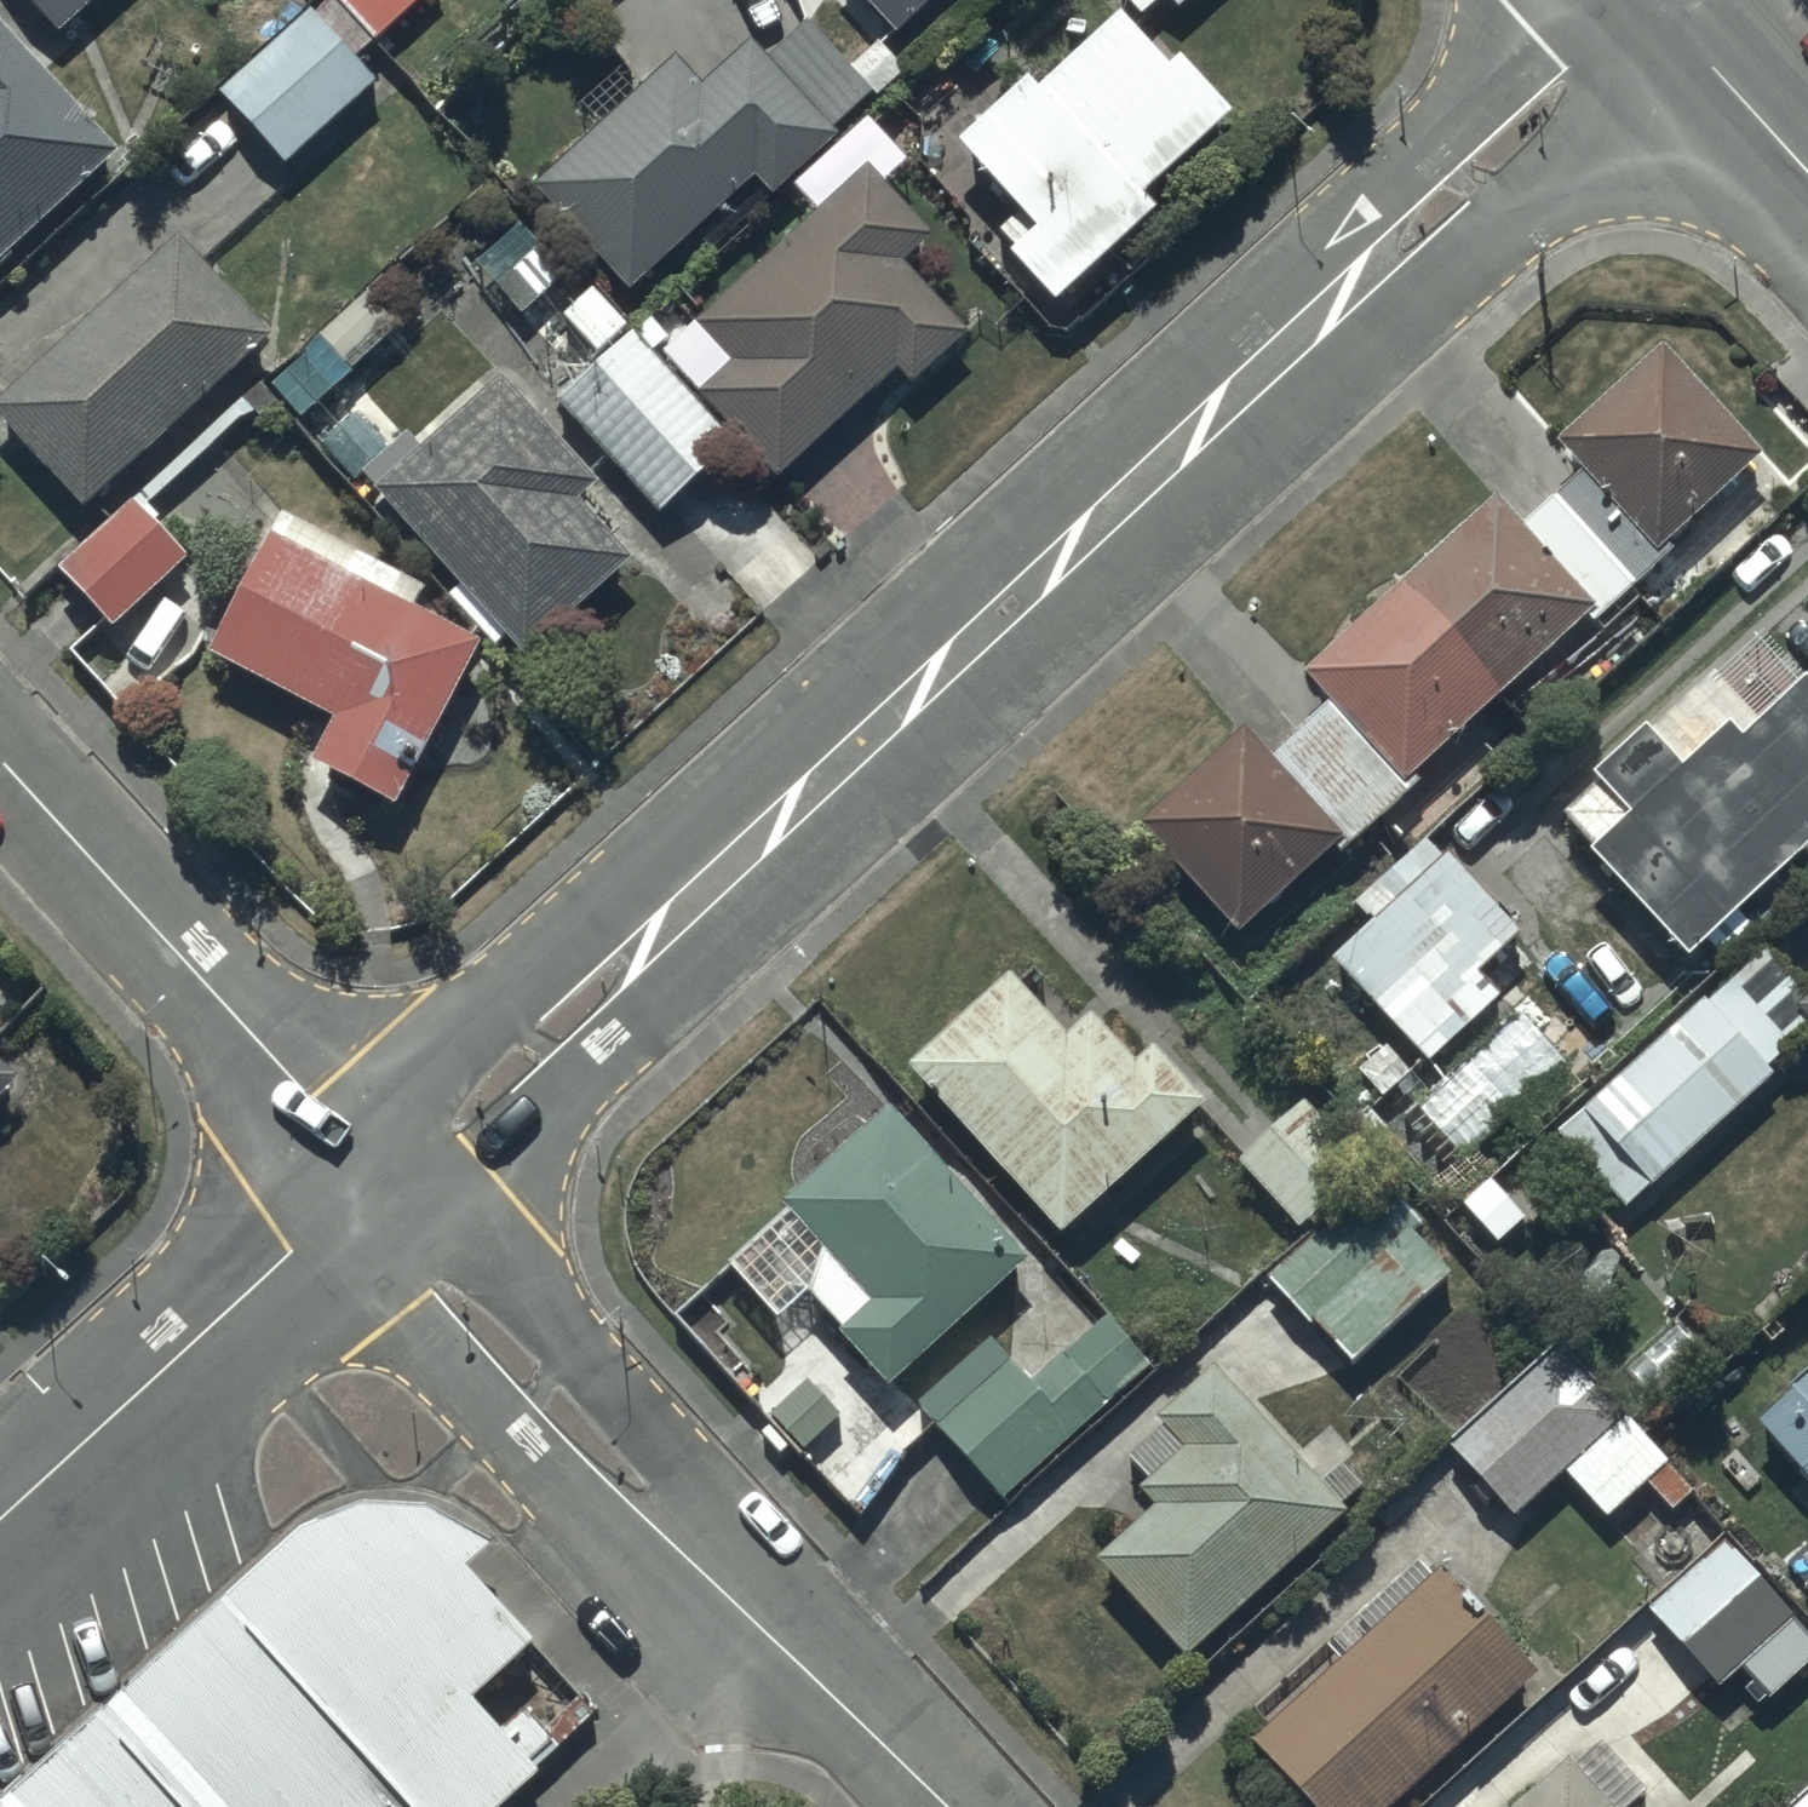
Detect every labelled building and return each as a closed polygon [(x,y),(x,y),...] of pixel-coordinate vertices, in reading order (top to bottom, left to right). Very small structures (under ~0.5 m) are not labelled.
[(56,47),(109,0),(15,0),(56,47)] [(374,55),(433,0),(323,0),(374,55)] [(899,61),(964,0),(841,0),(899,61)] [(1177,25),(1203,0),(1152,0),(1177,25)] [(312,29),(217,112),(279,182),(374,99),(312,29)] [(678,76),(537,203),(632,308),(757,194),(776,215),(841,155),(835,148),(905,85),(880,57),(849,85),(807,38),(765,76),(751,59),(702,103),(678,76)] [(116,176),(0,47),(0,280),(116,176)] [(1168,95),(1124,49),(1044,125),(1029,109),(960,174),(1017,235),(1000,250),(1022,274),(1012,283),(1057,331),(1158,236),(1143,221),(1232,137),(1181,83),(1168,95)] [(869,186),(696,341),(733,382),(700,412),(776,497),(898,388),(910,402),(965,352),(902,282),(931,256),(869,186)] [(468,275),(518,330),(560,292),(510,237),(468,275)] [(0,419),(0,438),(79,527),(269,358),(180,259),(0,419)] [(1242,715),(1139,817),(1239,928),(1329,838),(1339,848),(1418,773),(1413,768),(1586,603),(1598,616),(1672,546),(1660,533),(1759,439),(1658,333),(1553,433),(1579,461),(1520,518),(1489,485),(1302,663),(1328,690),(1270,744),(1242,715)] [(731,453),(628,345),(555,415),(658,523),(731,453)] [(399,462),(364,493),(526,674),(628,582),(575,523),(598,503),(503,397),(422,470),(408,454),(399,462)] [(323,448),(364,493),(399,462),(359,416),(323,448)] [(136,523),(63,592),(114,645),(186,577),(136,523)] [(481,665),(273,557),(211,678),(334,742),(310,788),(395,831),(481,665)] [(1595,761),(1631,800),(1591,836),(1688,941),(1807,831),(1807,668),(1804,663),(1739,723),(1728,711),(1681,754),(1646,715),(1595,761)] [(1425,834),(1363,890),(1378,906),(1372,911),(1441,989),(1515,923),(1447,846),(1441,852),(1425,834)] [(1807,1020),(1807,985),(1763,937),(1555,1130),(1627,1208),(1777,1068),(1767,1058),(1807,1020)] [(1011,962),(909,1054),(1060,1222),(1205,1093),(1154,1036),(1138,1051),(1091,999),(1065,1022),(1011,962)] [(15,1068),(0,1054),(0,1085),(15,1068)] [(809,1284),(843,1315),(836,1321),(890,1379),(1030,1248),(887,1094),(779,1195),(822,1241),(809,1284)] [(1343,1176),(1278,1109),(1235,1150),(1300,1218),(1343,1176)] [(1347,1350),(1448,1262),(1410,1219),(1419,1211),(1381,1168),(1267,1266),(1309,1315),(1314,1311),(1347,1350)] [(916,1394),(1002,1492),(1152,1361),(1107,1310),(1033,1375),(991,1328),(916,1394)] [(1695,1484),(1620,1407),(1624,1403),(1555,1331),(1448,1435),(1517,1506),(1563,1462),(1611,1512),(1645,1479),(1671,1506),(1695,1484)] [(1156,1405),(1164,1414),(1129,1445),(1150,1469),(1139,1478),(1157,1498),(1098,1549),(1183,1647),(1348,1504),(1342,1497),(1363,1479),(1343,1457),(1353,1449),(1330,1423),(1300,1449),(1216,1353),(1156,1405)] [(1807,1468),(1807,1360),(1791,1376),(1794,1379),(1757,1414),(1807,1468)] [(0,1794),(0,1806),(485,1806),(522,1773),(454,1699),(520,1638),(458,1571),(489,1543),(418,1510),(362,1505),(290,1530),(0,1794)] [(1722,1529),(1646,1599),(1720,1679),(1739,1661),(1767,1691),(1807,1654),(1807,1622),(1722,1529)] [(1462,1577),(1445,1559),(1255,1731),(1324,1806),(1374,1806),(1537,1660),(1480,1597),(1484,1593),(1467,1573),(1462,1577)] [(1573,1757),(1565,1749),(1506,1806),(1621,1806),(1619,1805),(1646,1779),(1600,1732),(1573,1757)] [(1770,1806),(1807,1806),(1807,1774),(1770,1806)]
